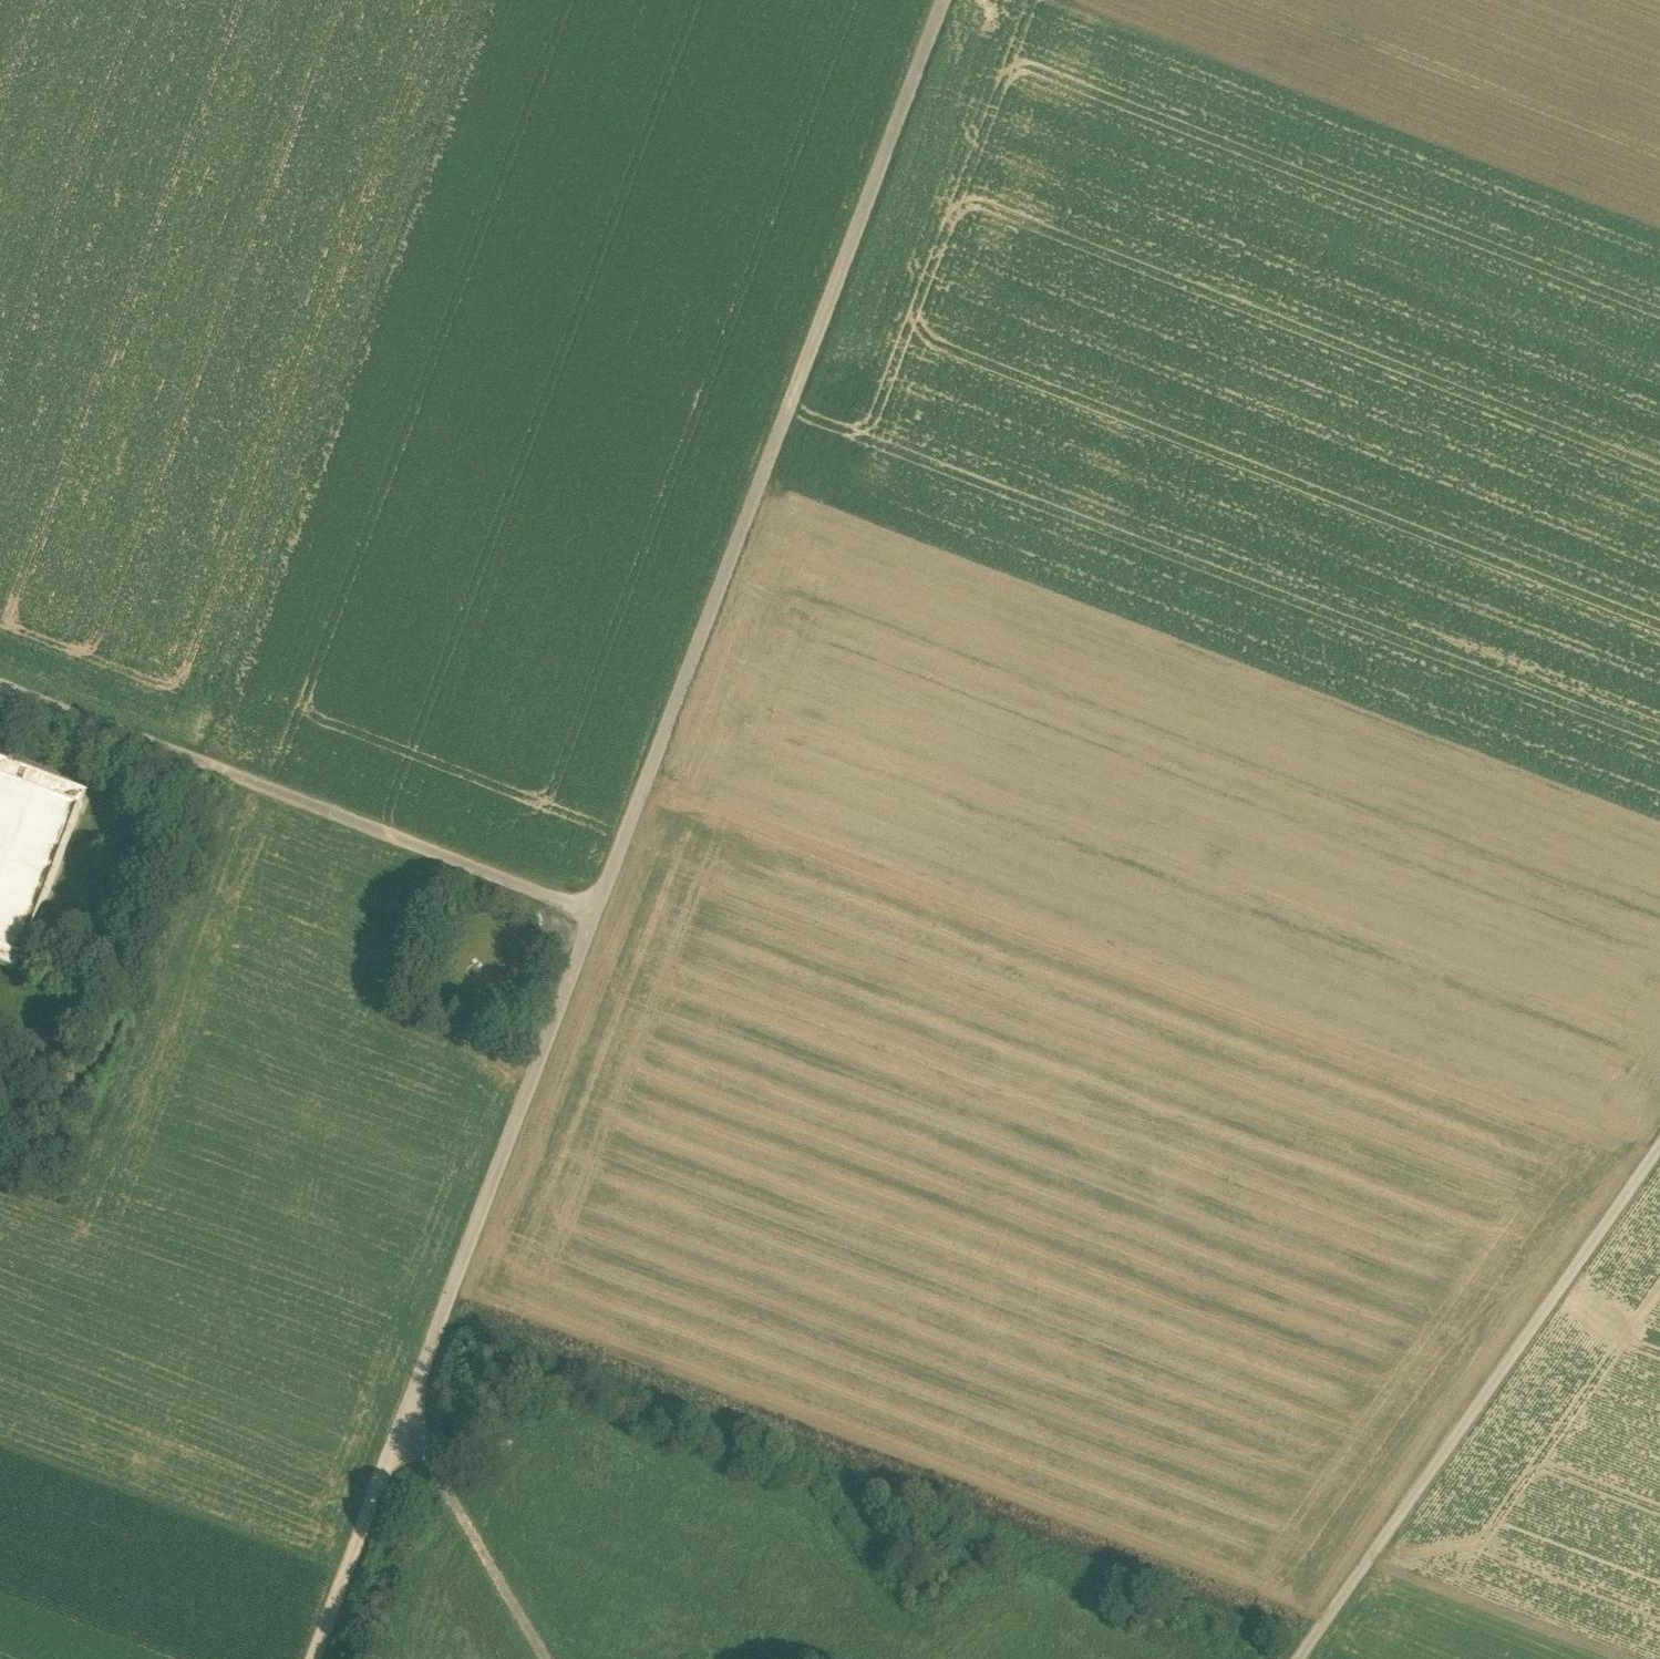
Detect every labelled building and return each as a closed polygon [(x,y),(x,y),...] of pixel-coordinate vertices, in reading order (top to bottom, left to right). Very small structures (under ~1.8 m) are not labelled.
[(0,759),(0,971),(17,978),(90,793),(0,759)]
